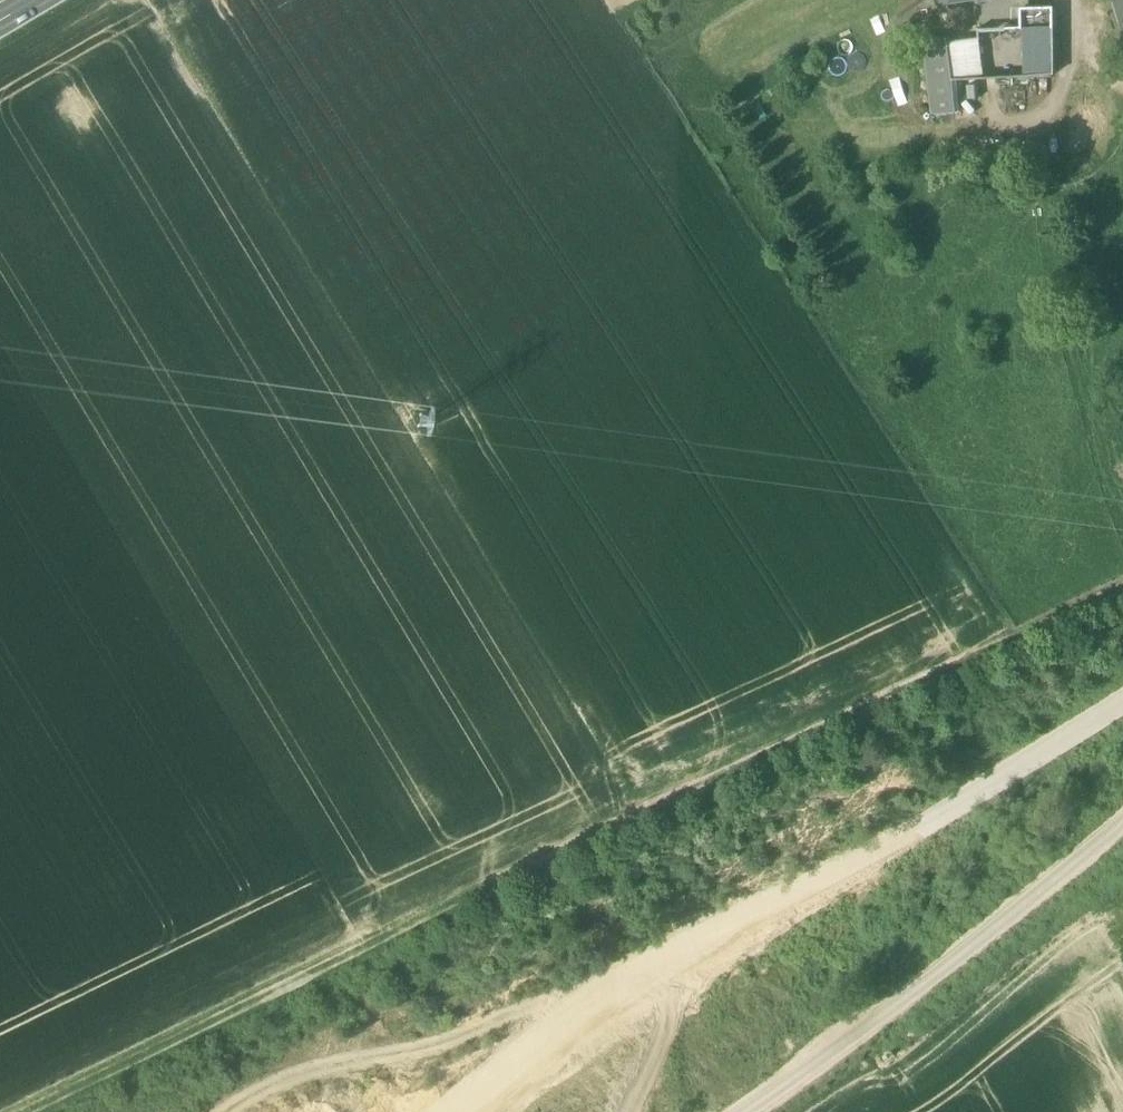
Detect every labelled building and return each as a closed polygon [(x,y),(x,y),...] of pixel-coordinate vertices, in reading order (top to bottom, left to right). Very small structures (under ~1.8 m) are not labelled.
[(1122,39),(1122,0),(1112,0),(1122,39)] [(1020,10),(1021,28),(1051,27),(1053,27),(1053,9),(1020,10)] [(981,13),(982,29),(1020,27),(1019,11),(981,13)] [(1051,27),(1021,28),(1024,77),(1053,75),(1051,27)] [(951,82),(954,82),(985,79),(980,39),(947,43),(951,82)] [(957,114),(954,82),(951,82),(947,43),(926,45),(934,116),(957,114)]
